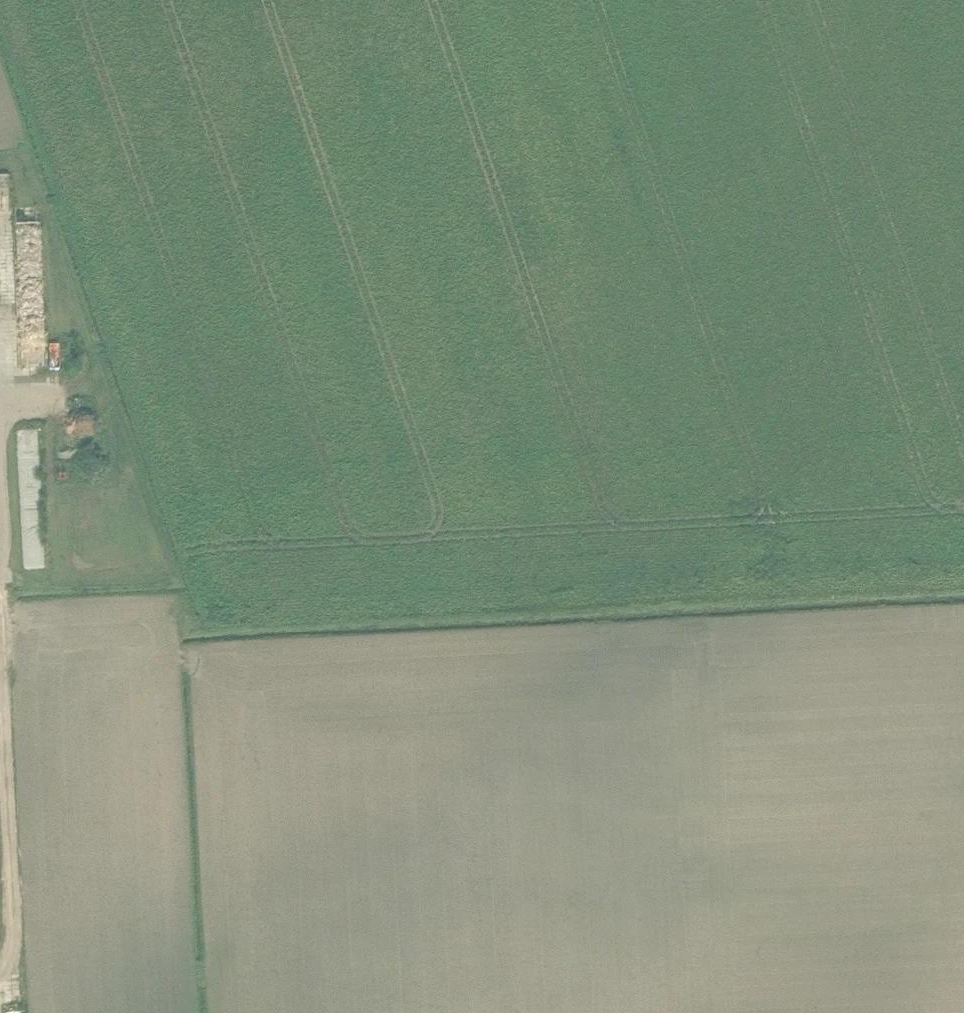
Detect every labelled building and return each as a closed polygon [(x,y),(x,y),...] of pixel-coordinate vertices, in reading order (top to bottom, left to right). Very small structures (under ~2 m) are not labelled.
[(46,362),(41,222),(20,222),(24,363),(46,362)]
